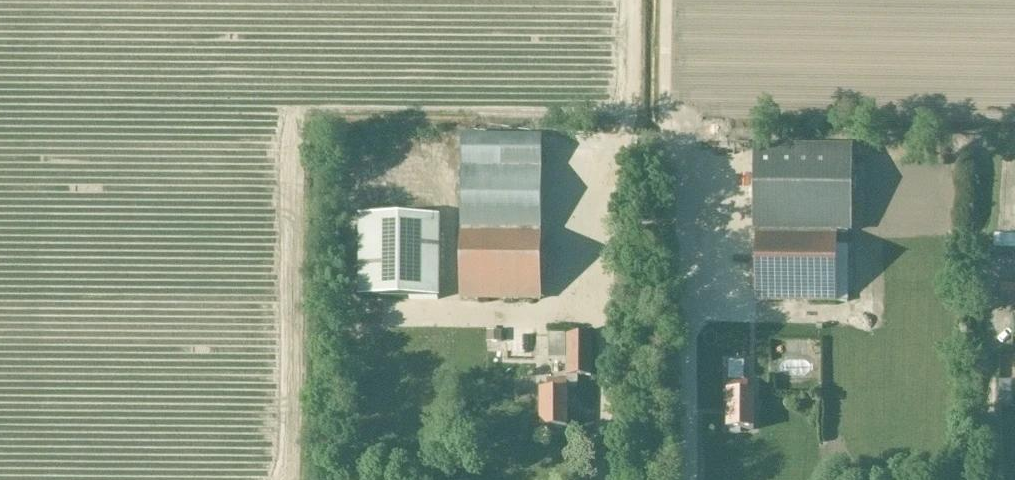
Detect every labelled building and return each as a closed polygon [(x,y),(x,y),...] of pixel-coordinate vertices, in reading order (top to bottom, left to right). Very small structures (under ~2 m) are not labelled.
[(461,169),(542,170),(543,138),(461,137),(461,169)] [(758,148),(755,302),(846,303),(847,246),(835,246),(836,234),(847,234),(848,149),(758,148)] [(541,232),(542,170),(461,169),(460,230),(461,230),(540,231),(540,232),(541,232)] [(359,216),(358,297),(438,299),(439,217),(359,216)] [(539,301),(540,232),(540,231),(461,230),(460,299),(539,301)] [(1000,307),(1014,307),(1014,287),(1000,287),(1000,307)] [(1007,314),(1007,331),(1014,331),(1014,314),(1007,314)] [(500,356),(499,335),(483,336),(484,357),(500,356)] [(540,430),(566,430),(566,393),(566,389),(576,389),(576,377),(590,377),(590,337),(566,337),(566,381),(546,381),(546,394),(540,394),(540,430)] [(728,394),(727,431),(754,431),(754,395),(747,394),(748,382),(728,382),(728,394)]
